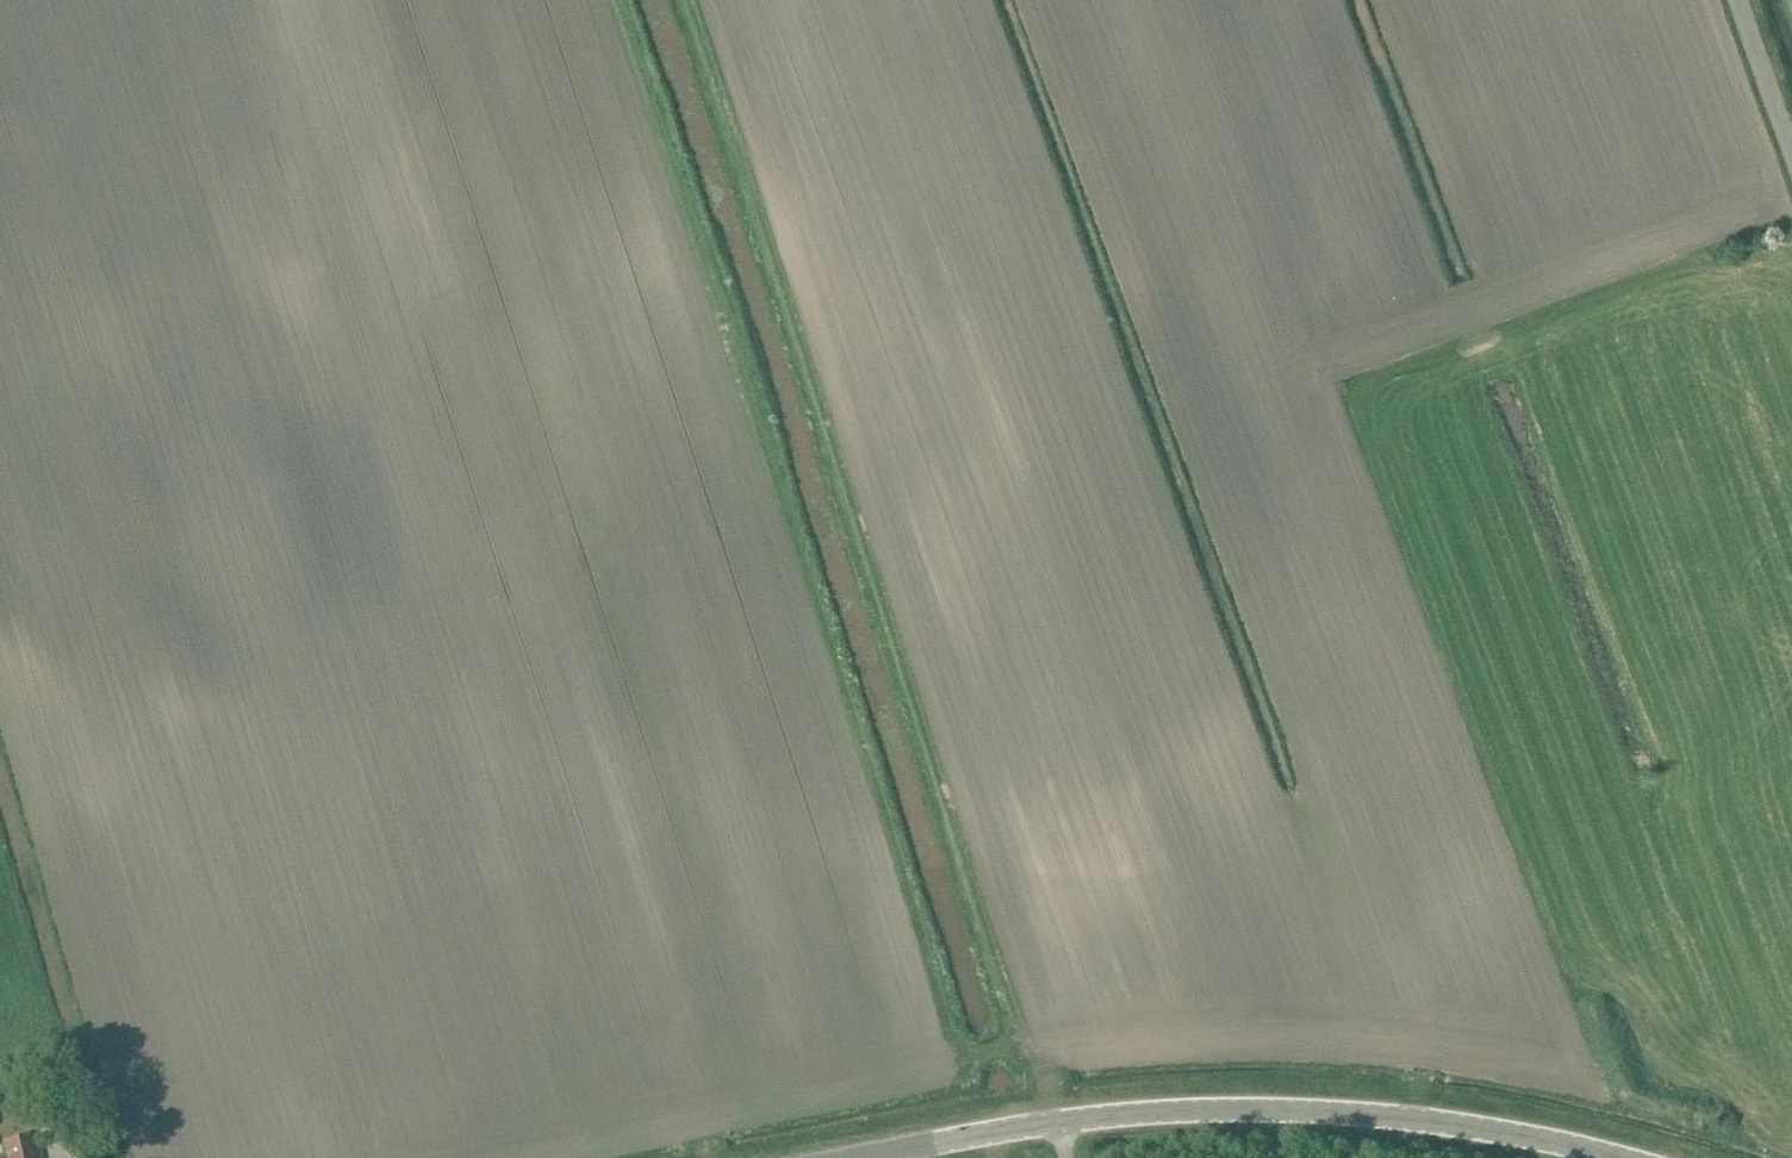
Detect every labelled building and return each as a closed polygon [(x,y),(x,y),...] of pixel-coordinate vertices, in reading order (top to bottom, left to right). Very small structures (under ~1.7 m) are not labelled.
[(45,1142),(73,1135),(61,1088),(34,1095),(45,1142)] [(35,1138),(4,1145),(7,1157),(40,1157),(35,1138)]
